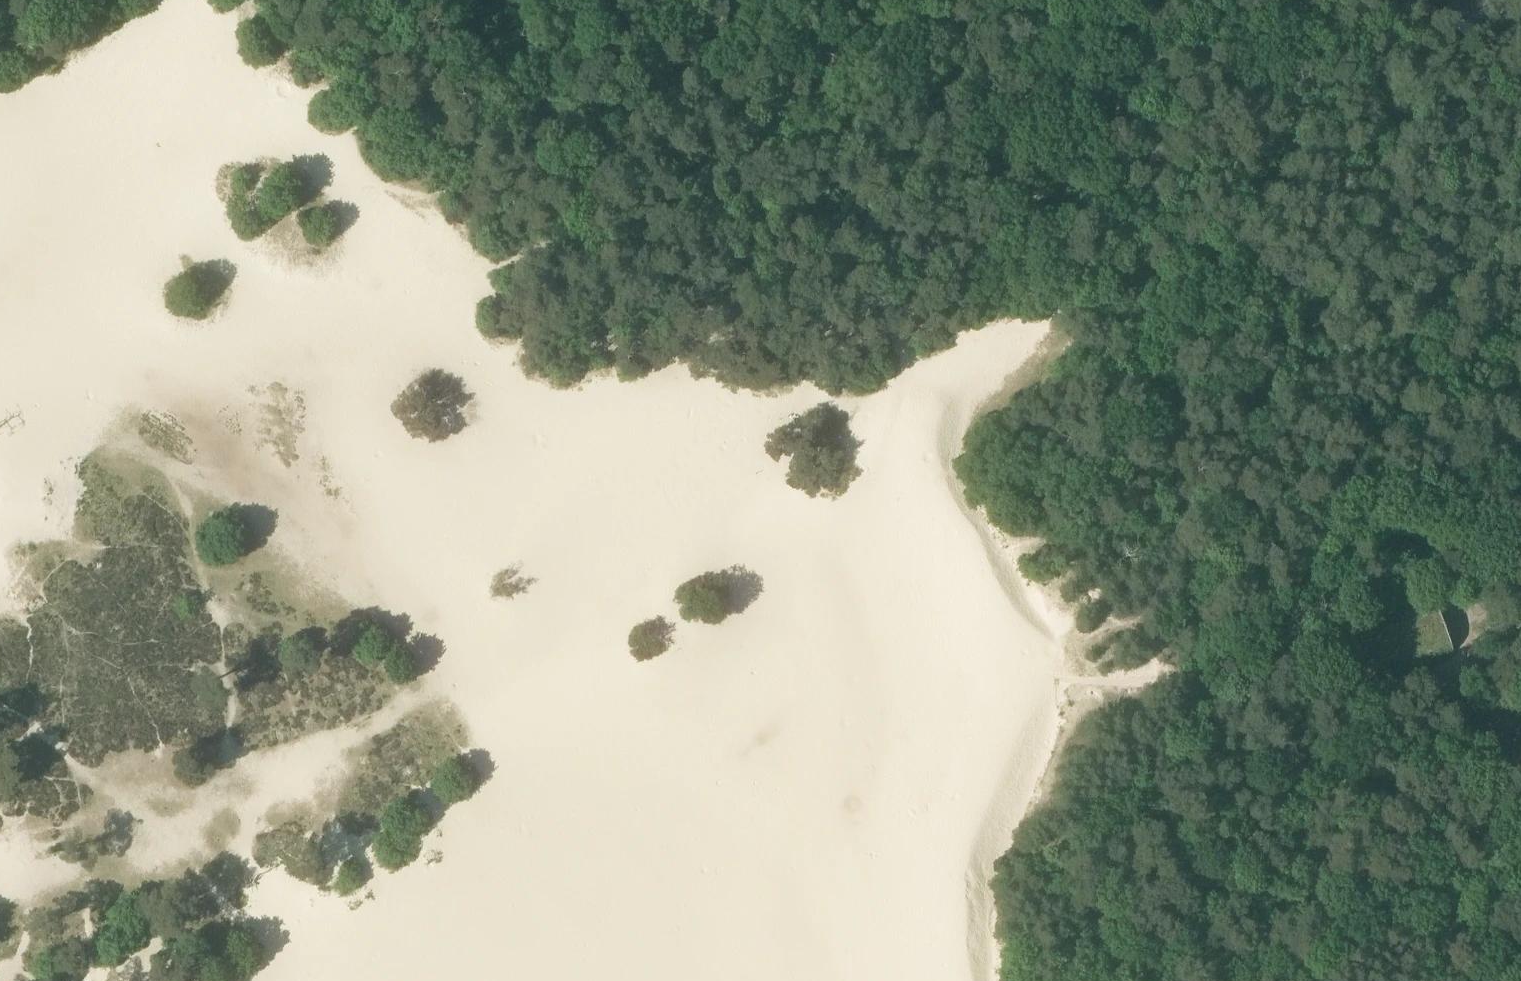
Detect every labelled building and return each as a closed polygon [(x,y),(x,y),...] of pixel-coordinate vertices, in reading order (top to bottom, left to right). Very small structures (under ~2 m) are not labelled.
[(1451,656),(1430,597),(1353,625),(1375,684),(1451,656)]
